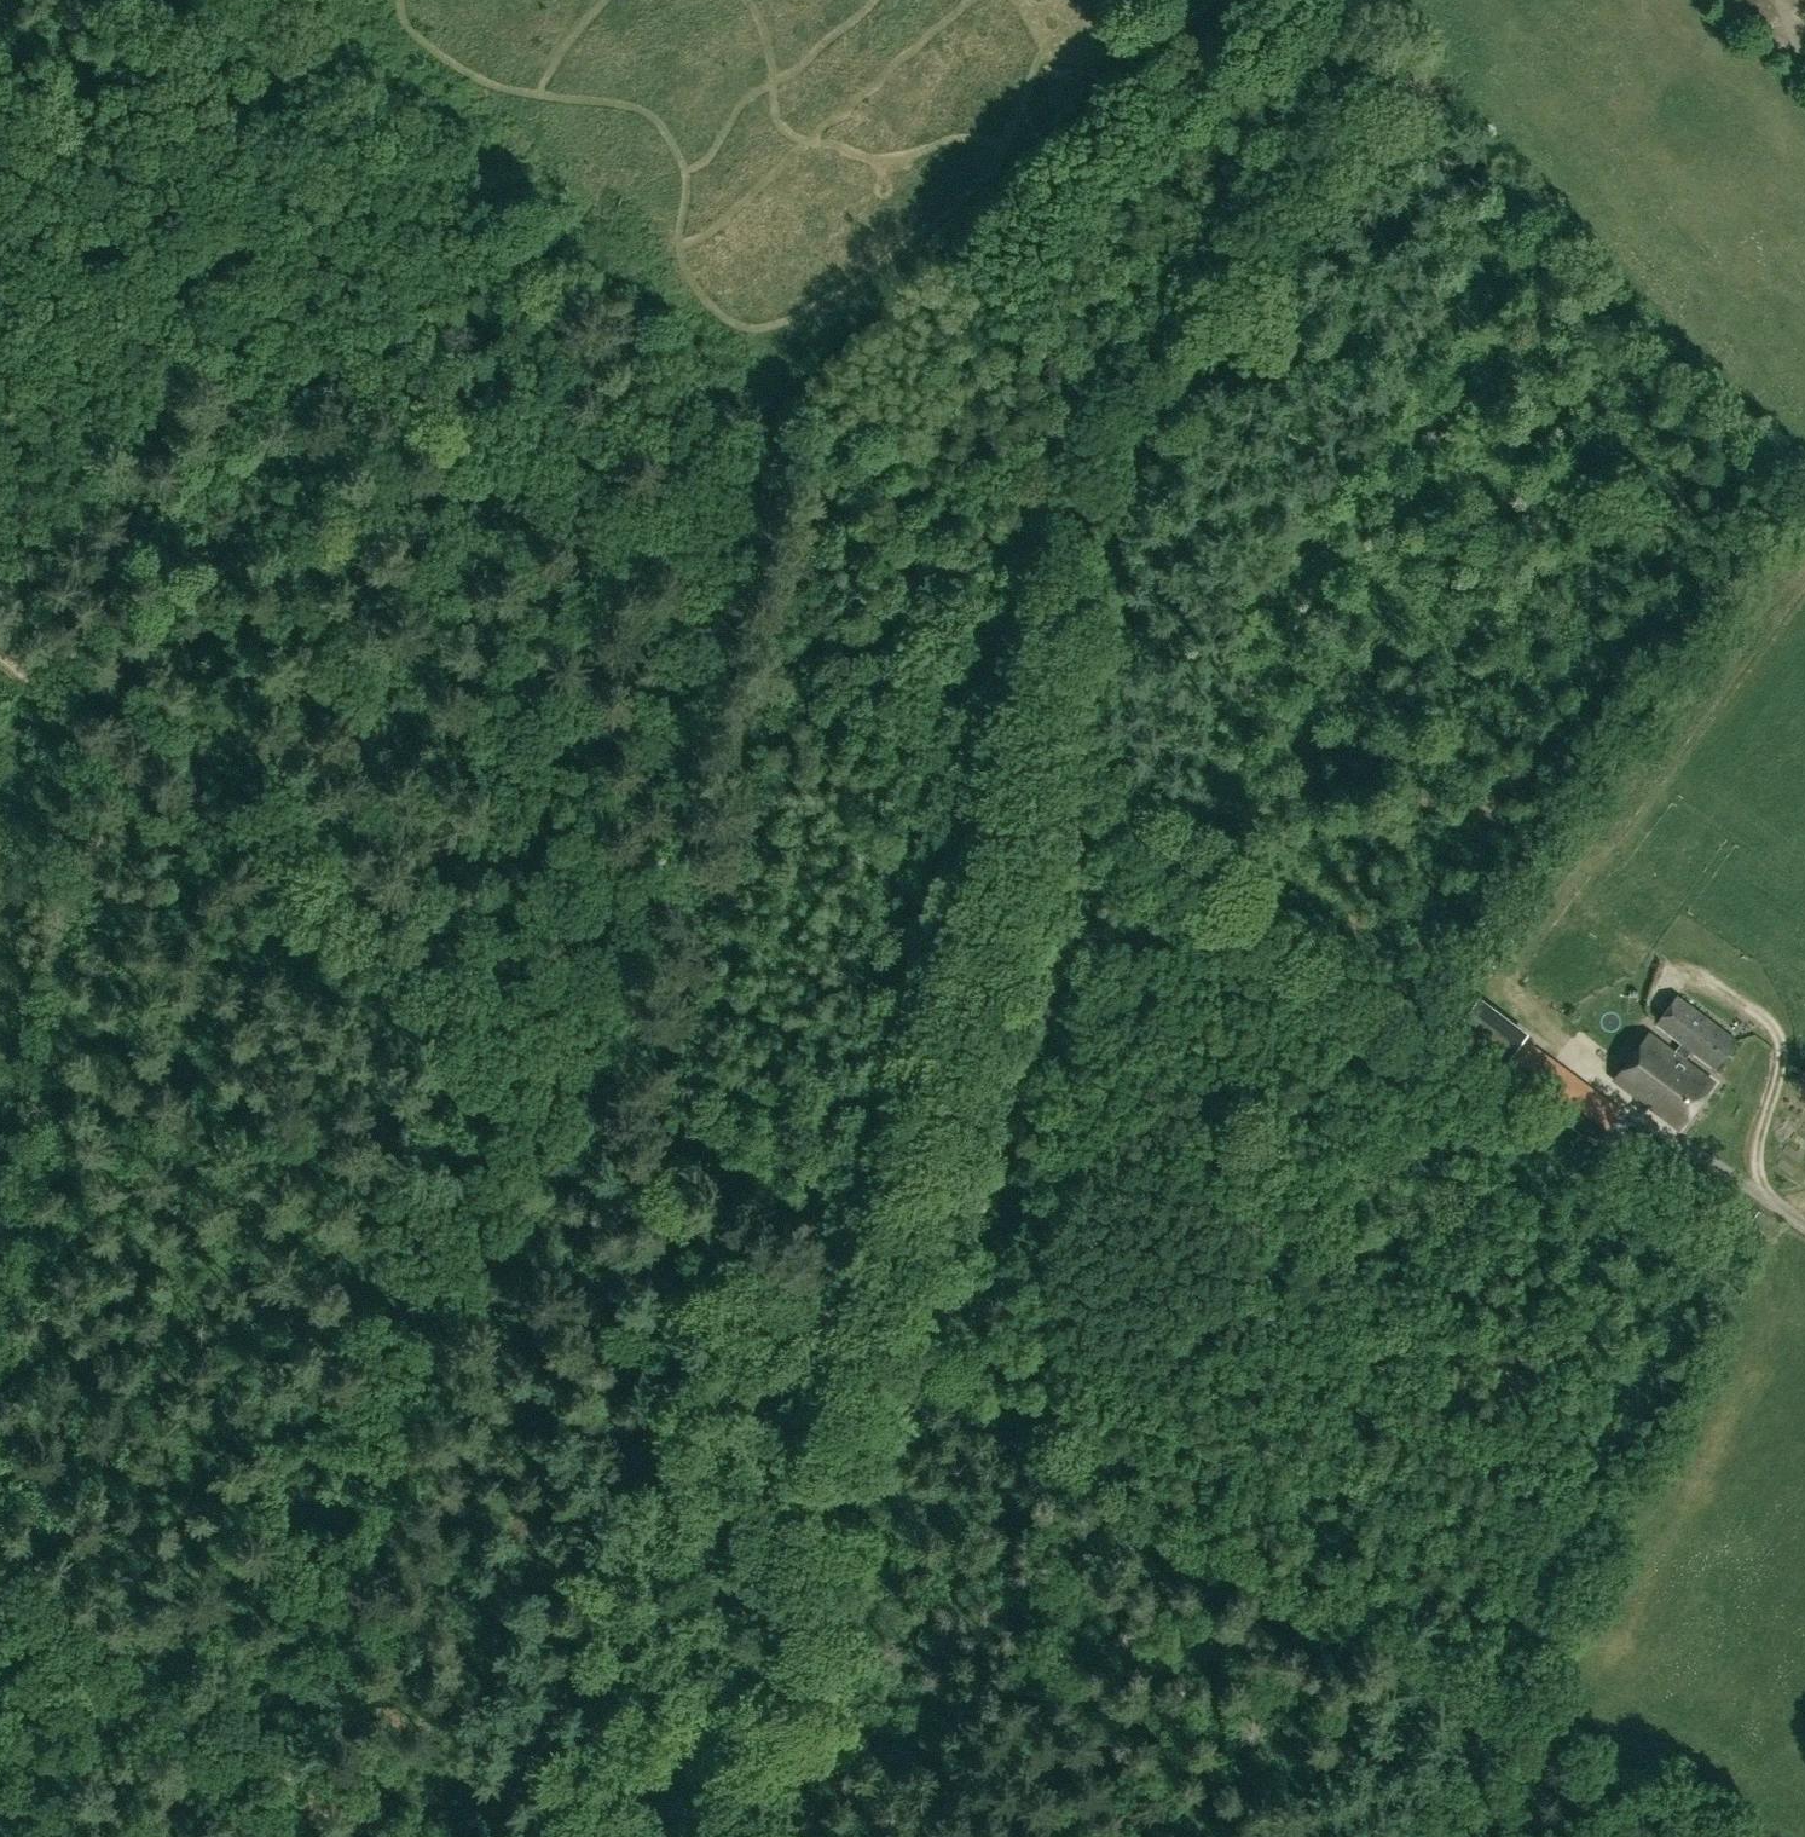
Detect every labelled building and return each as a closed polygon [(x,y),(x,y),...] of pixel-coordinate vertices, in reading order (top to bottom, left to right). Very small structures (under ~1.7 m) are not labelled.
[(1514,939),(1502,931),(1501,933),(1493,946),(1505,954),(1514,939)] [(1680,995),(1659,1024),(1685,1042),(1678,1052),(1653,1033),(1618,1080),(1681,1126),(1716,1079),(1689,1059),(1696,1050),(1719,1067),(1740,1039),(1680,995)] [(1525,1039),(1501,1073),(1537,1099),(1561,1065),(1525,1039)] [(1621,1108),(1590,1086),(1566,1120),(1597,1142),(1621,1108)]
